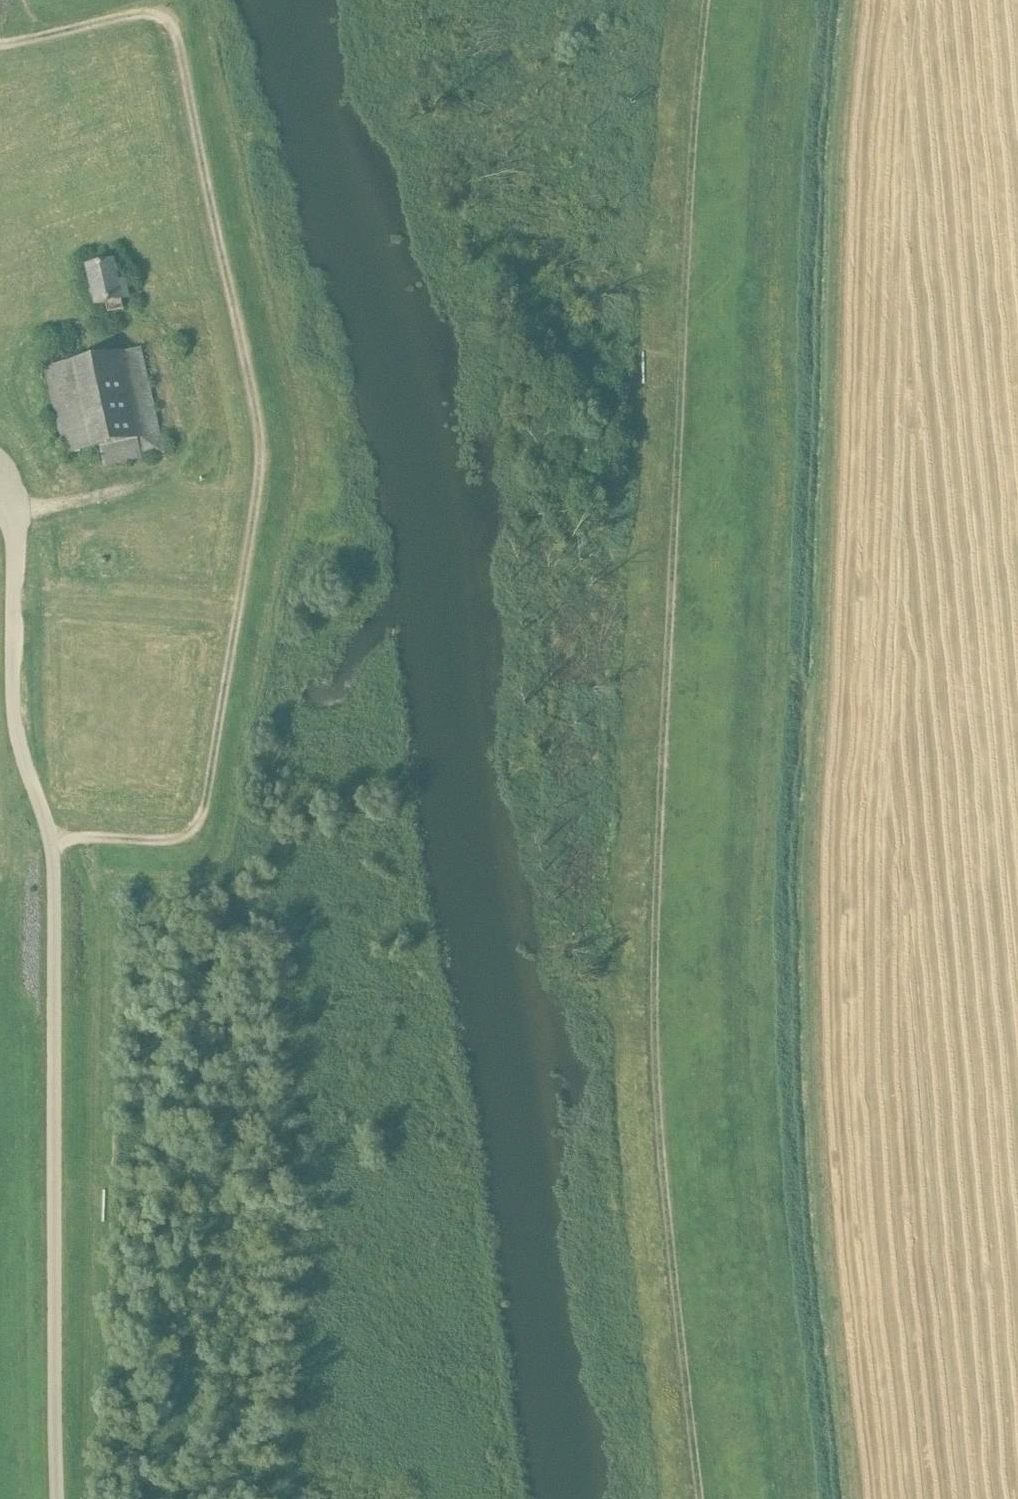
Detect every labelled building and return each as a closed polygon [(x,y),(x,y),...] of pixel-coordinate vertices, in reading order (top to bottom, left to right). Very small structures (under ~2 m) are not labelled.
[(124,309),(121,299),(128,298),(124,281),(118,283),(113,261),(88,266),(96,305),(106,303),(108,312),(124,309)] [(141,348),(46,368),(65,455),(101,447),(105,466),(164,452),(141,348)]
